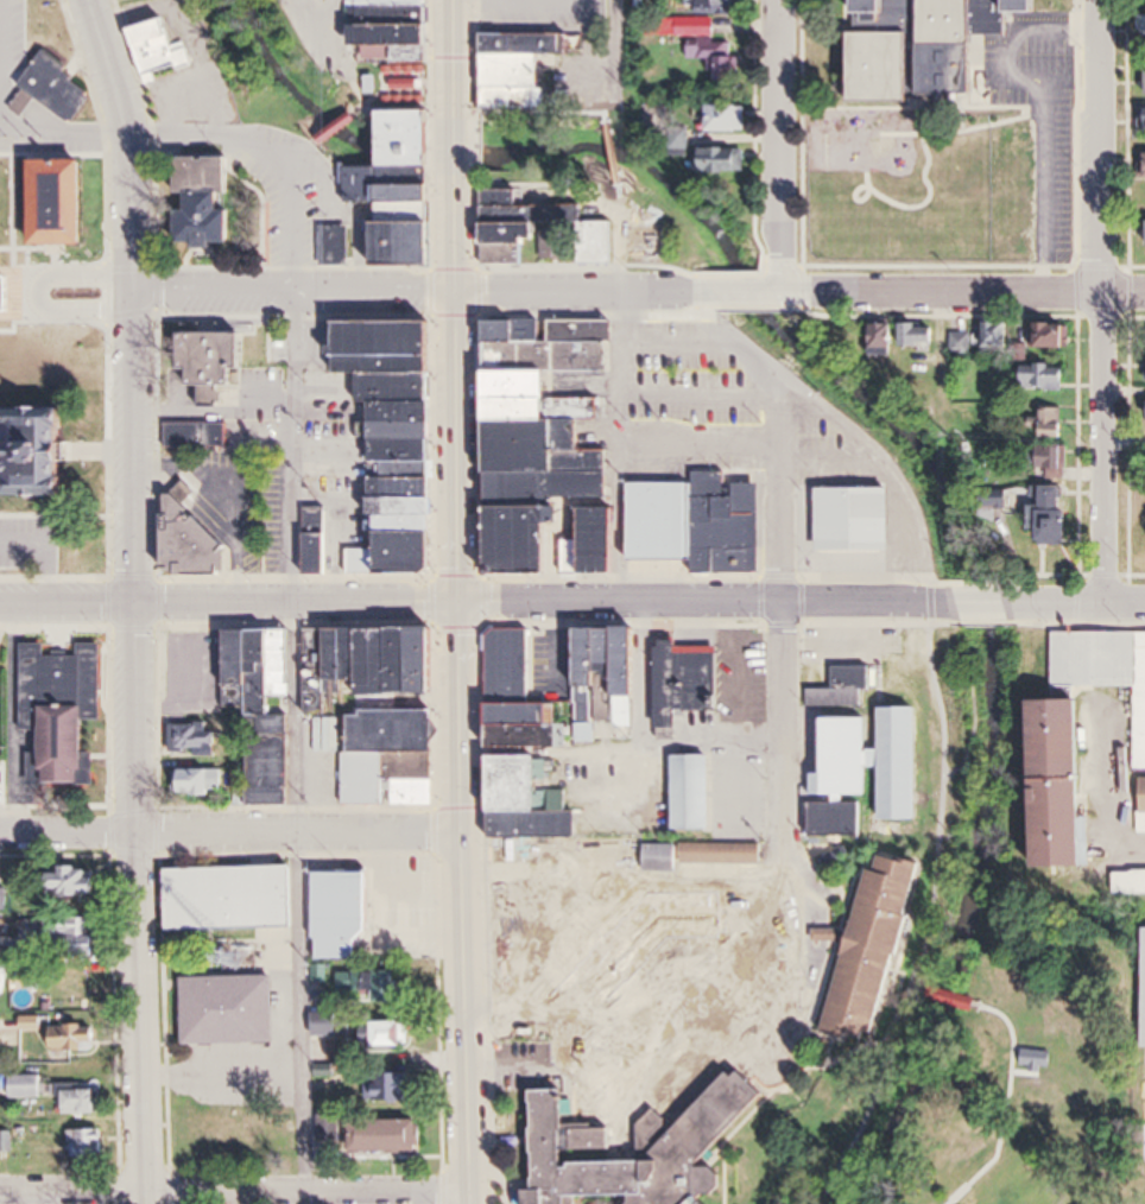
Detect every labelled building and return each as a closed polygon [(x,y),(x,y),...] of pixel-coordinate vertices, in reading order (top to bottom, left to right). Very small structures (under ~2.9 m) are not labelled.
[(353,49),(395,49),(395,65),(379,65),(379,82),(440,82),(440,0),(353,0),(353,49)] [(698,15),(740,15),(740,0),(698,0),(698,15)] [(860,105),(919,104),(918,0),(858,0),(860,105)] [(930,98),(983,97),(983,38),(1011,37),(1011,0),(928,0),(930,98)] [(1024,16),(1054,15),(1054,0),(1023,0),(1024,16)] [(197,66),(192,47),(179,50),(171,19),(133,28),(146,79),(197,66)] [(662,37),(691,37),(690,60),(712,61),(712,81),(741,82),(741,58),(734,58),(734,43),(716,43),(716,20),(662,19),(662,37)] [(491,34),(490,110),(547,110),(547,56),(572,57),(572,35),(491,34)] [(10,106),(26,118),(39,99),(76,125),(99,92),(46,55),(10,106)] [(711,133),(747,133),(747,107),(711,107),(711,133)] [(387,113),(387,170),(437,170),(437,113),(387,113)] [(747,151),(700,151),(700,176),(747,176),(747,151)] [(238,197),(238,160),(185,160),(184,248),(238,248),(238,210),(231,210),(231,197),(238,197)] [(76,163),(23,163),(25,248),(77,247),(76,163)] [(441,268),(441,186),(384,186),(384,168),(348,168),(348,203),(381,203),(380,223),(372,223),(372,267),(441,268)] [(615,264),(615,223),(584,223),(584,206),(522,207),(522,191),(487,191),(488,265),(615,264)] [(350,572),(443,571),(441,318),(343,319),(344,372),(358,372),(359,402),(375,402),(376,548),(349,548),(350,572)] [(487,572),(557,572),(557,520),(564,520),(564,497),(612,497),(612,506),(588,506),(588,537),(565,537),(565,571),(622,571),(622,488),(613,488),(613,448),(586,448),(586,421),(610,421),(611,319),(487,319),(487,341),(488,341),(487,572)] [(984,322),(984,351),(1011,351),(1011,322),(984,322)] [(1072,347),(1072,322),(1040,322),(1040,347),(1072,347)] [(897,323),(875,323),(875,346),(897,346),(897,323)] [(939,324),(900,324),(900,344),(939,344),(939,324)] [(248,331),(176,331),(175,367),(195,367),(195,386),(201,386),(201,405),(226,406),(226,384),(242,384),(242,367),(248,367),(248,331)] [(953,353),(973,353),(973,332),(953,332),(953,353)] [(1069,363),(1020,363),(1020,388),(1069,389),(1069,363)] [(14,406),(14,426),(18,426),(18,457),(17,493),(71,493),(71,461),(77,452),(72,445),(72,406),(14,406)] [(1064,437),(1064,407),(1040,407),(1040,417),(1033,417),(1033,437),(1064,437)] [(229,423),(168,423),(168,448),(229,448),(229,423)] [(18,457),(18,426),(14,426),(0,426),(0,457),(18,457)] [(1075,548),(1074,508),(1066,508),(1065,479),(1052,479),(1052,469),(1065,469),(1065,443),(1035,443),(1037,548),(1075,548)] [(162,495),(160,569),(173,569),(173,572),(216,574),(216,569),(223,569),(223,546),(229,540),(190,498),(201,487),(196,481),(202,476),(192,467),(162,495)] [(635,559),(693,559),(693,572),(762,572),(762,483),(728,483),(728,471),(693,471),(693,482),(634,482),(635,559)] [(896,487),(821,487),(821,550),(896,550),(896,487)] [(312,534),(312,572),(331,572),(331,534),(312,534)] [(443,626),(307,628),(309,712),(330,712),(330,695),(445,693),(443,626)] [(575,627),(574,687),(602,688),(602,678),(621,679),(620,728),(641,729),(642,628),(575,627)] [(770,627),(720,627),(720,646),(681,646),(681,640),(662,640),(662,728),(683,727),(683,711),(725,711),(726,717),(770,716),(770,627)] [(292,628),(223,629),(223,708),(251,708),(251,805),(292,805),(292,628)] [(491,696),(532,696),(532,629),(491,629),(491,696)] [(1144,772),(1144,631),(1055,631),(1056,689),(1135,688),(1136,772),(1144,772)] [(32,785),(102,785),(102,643),(81,643),(81,655),(47,655),(47,643),(23,643),(23,731),(42,731),(42,752),(32,752),(32,785)] [(875,691),(875,666),(834,666),(834,689),(808,689),(808,707),(865,707),(865,691),(875,691)] [(1093,699),(1042,699),(1043,742),(1030,742),(1031,867),(1095,867),(1093,699)] [(497,747),(572,747),(572,725),(561,725),(561,703),(497,703),(497,747)] [(923,819),(922,707),(885,707),(885,750),(873,750),(873,718),(824,719),(824,774),(814,774),(814,795),(873,795),(873,768),(884,768),(885,820),(923,819)] [(346,752),(345,804),(437,806),(439,711),(354,709),(353,752),(346,752)] [(219,723),(173,723),(173,755),(219,755),(219,723)] [(597,742),(597,724),(578,724),(578,742),(597,742)] [(497,839),(579,838),(579,811),(570,811),(570,791),(542,791),(542,755),(497,755),(497,839)] [(715,830),(715,756),(675,756),(676,830),(715,830)] [(226,770),(179,770),(179,796),(226,796),(226,770)] [(869,803),(811,803),(811,837),(869,837),(869,803)] [(765,865),(765,844),(684,844),(684,865),(765,865)] [(681,872),(681,845),(646,845),(646,872),(681,872)] [(835,1031),(888,1042),(925,863),(886,855),(883,872),(869,869),(835,1031)] [(169,868),(170,931),(296,929),(296,866),(169,868)] [(99,896),(99,867),(59,867),(59,896),(99,896)] [(315,962),(365,961),(365,935),(375,935),(374,872),(314,873),(315,962)] [(1118,873),(1118,894),(1144,894),(1144,873),(1118,873)] [(718,932),(718,896),(689,896),(690,932),(718,932)] [(781,902),(760,902),(760,971),(781,971),(781,902)] [(97,917),(45,918),(46,938),(57,938),(57,952),(98,952),(97,917)] [(379,1002),(405,1002),(404,971),(339,971),(340,1000),(379,999),(379,1002)] [(277,1042),(276,975),(186,976),(187,1043),(277,1042)] [(353,1035),(353,1013),(314,1013),(314,1035),(353,1035)] [(42,1020),(24,1020),(24,1029),(42,1029),(42,1020)] [(412,1022),(379,1022),(379,1046),(412,1046),(412,1022)] [(100,1051),(100,1025),(52,1025),(52,1051),(100,1051)] [(704,1199),(725,1189),(726,1168),(709,1167),(768,1091),(735,1065),(657,1164),(571,1157),(566,1148),(615,1152),(617,1127),(569,1124),(571,1091),(546,1089),(538,1203),(710,1203),(704,1199)] [(416,1101),(416,1073),(370,1073),(370,1101),(416,1101)] [(42,1074),(10,1074),(10,1098),(42,1098),(42,1074)] [(104,1085),(63,1084),(63,1114),(104,1114),(104,1085)] [(424,1152),(424,1120),(354,1119),(354,1151),(424,1152)] [(108,1158),(108,1130),(70,1130),(70,1158),(108,1158)]
